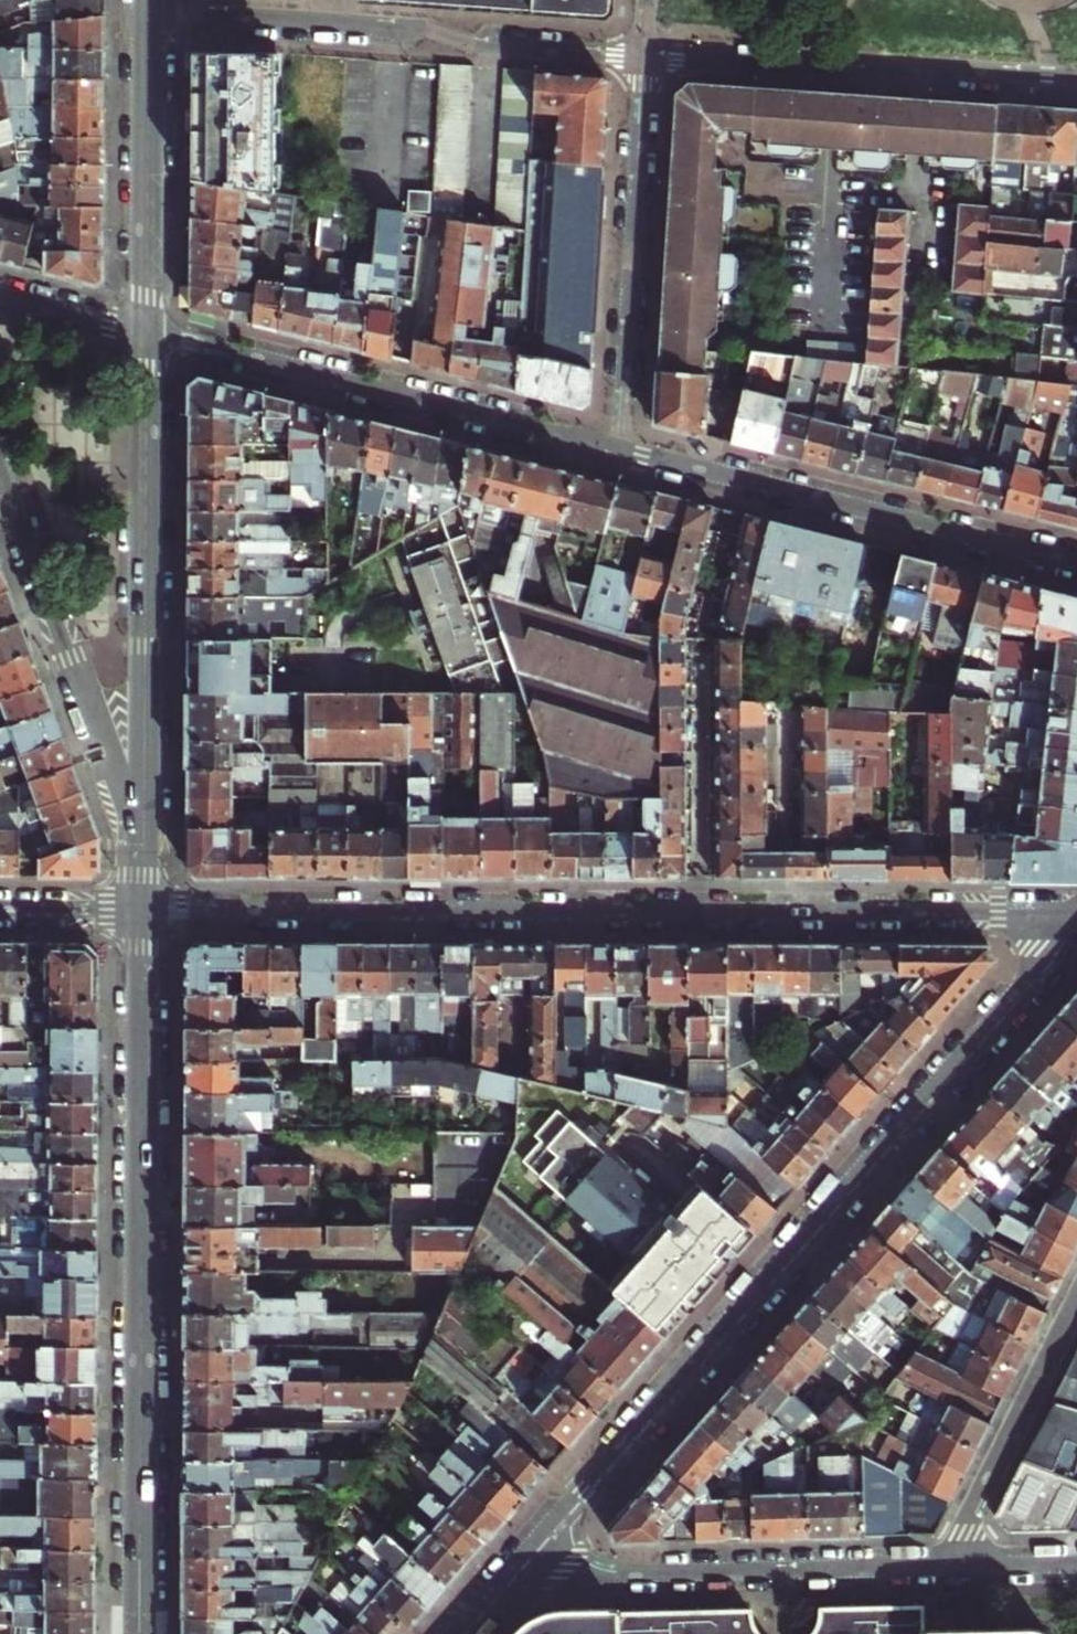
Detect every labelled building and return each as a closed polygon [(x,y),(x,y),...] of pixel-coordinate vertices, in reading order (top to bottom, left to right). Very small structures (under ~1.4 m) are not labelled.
[(31,21),(105,16),(105,6),(105,0),(0,0),(0,13),(29,2),(31,21)] [(489,11),(490,0),(362,0),(362,3),(383,4),(489,11)] [(489,11),(613,20),(614,0),(490,0),(489,11)] [(105,47),(105,37),(105,16),(31,21),(24,22),(0,30),(0,46),(105,47)] [(55,78),(105,77),(105,70),(105,47),(0,46),(0,69),(1,76),(2,78),(23,78),(23,55),(29,55),(30,63),(48,63),(55,61),(55,78)] [(274,53),(193,53),(193,175),(193,181),(247,188),(274,193),(274,53)] [(441,64),(432,217),(435,217),(445,219),(463,222),(473,66),(441,64)] [(530,160),(533,113),(536,70),(506,68),(495,227),(497,227),(526,232),(530,160)] [(555,72),(536,70),(533,113),(607,119),(609,83),(603,75),(565,73),(555,72)] [(10,116),(8,106),(5,91),(2,78),(1,76),(0,76),(0,120),(10,116)] [(55,89),(55,106),(80,106),(80,110),(105,110),(105,100),(105,77),(55,78),(23,78),(2,78),(5,91),(50,92),(55,89)] [(660,348),(659,370),(706,375),(707,358),(717,358),(721,356),(723,326),(721,322),(714,322),(716,291),(724,292),(729,288),(731,260),(727,256),(719,255),(721,227),(725,227),(731,224),(732,198),(728,191),(723,191),(724,175),(709,174),(712,135),(719,129),(747,131),(746,139),(764,140),(763,147),(768,152),(796,154),(801,150),(801,143),(816,144),(820,90),(802,89),(774,87),(744,85),(714,83),(696,81),(676,98),(673,140),(671,174),(669,208),(667,242),(665,277),(662,310),(660,348)] [(835,145),(839,92),(830,91),(820,90),(816,144),(826,144),(835,145)] [(850,93),(839,92),(835,145),(852,146),(851,157),(856,161),(881,163),(884,161),(884,152),(887,152),(887,149),(901,150),(905,97),(850,93)] [(914,97),(905,97),(901,150),(910,150),(920,151),(924,98),(914,97)] [(957,101),(924,98),(920,151),(938,153),(938,162),(939,163),(943,163),(944,155),(962,156),(961,167),(967,168),(974,162),(975,148),(995,150),(999,104),(986,103),(957,101)] [(1028,129),(1030,106),(1021,106),(1009,105),(999,104),(995,150),(995,163),(1019,165),(1022,129),(1028,129)] [(80,106),(55,106),(8,106),(10,116),(15,136),(104,137),(104,130),(105,110),(80,110),(80,106)] [(1042,107),(1030,106),(1028,129),(1022,129),(1019,165),(1023,165),(1049,167),(1053,108),(1042,107)] [(1076,149),(1076,110),(1066,109),(1053,108),(1049,167),(1075,169),(1076,165),(1076,158),(1076,152),(1076,149)] [(607,119),(533,113),(530,160),(604,166),(605,159),(606,131),(607,119)] [(15,139),(15,136),(10,116),(0,120),(0,145),(15,139)] [(104,137),(15,136),(15,139),(18,152),(18,164),(104,165),(104,157),(104,137)] [(15,139),(0,145),(0,171),(18,165),(18,164),(18,152),(15,139)] [(941,166),(961,167),(962,156),(944,155),(943,163),(939,163),(941,166)] [(525,247),(525,258),(598,262),(601,212),(604,166),(530,160),(526,232),(525,247)] [(18,165),(17,185),(104,185),(104,180),(104,165),(18,164),(18,165)] [(18,193),(17,185),(18,165),(0,171),(0,196),(18,193)] [(1041,195),(1041,187),(1042,180),(1025,177),(1023,193),(1041,195)] [(245,209),(247,188),(193,181),(193,209),(193,218),(265,228),(272,229),(273,223),(267,222),(268,213),(245,209)] [(1016,197),(1017,186),(993,184),(992,195),(1016,197)] [(104,185),(17,185),(18,193),(18,205),(39,206),(104,206),(104,199),(104,185)] [(432,191),(410,190),(409,212),(431,213),(432,191)] [(1045,217),(1072,220),(1076,221),(1076,194),(1073,194),(1054,192),(1054,195),(1047,194),(1047,201),(1045,217)] [(12,265),(24,268),(28,250),(34,228),(37,214),(27,211),(25,219),(12,216),(13,211),(14,205),(18,205),(18,193),(0,196),(0,262),(12,265)] [(296,196),(280,194),(275,230),(291,232),(296,196)] [(338,202),(323,200),(317,248),(345,251),(351,204),(338,202)] [(989,240),(990,215),(992,203),(959,200),(958,205),(961,205),(960,220),(958,237),(989,240)] [(1039,245),(1043,245),(1045,217),(1047,201),(1038,200),(1030,200),(1027,216),(1017,215),(1017,217),(1015,242),(1039,245)] [(104,206),(39,206),(38,211),(48,211),(48,217),(61,217),(61,228),(104,228),(104,223),(104,206)] [(380,209),(377,230),(403,234),(404,225),(406,213),(380,209)] [(879,209),(877,234),(907,236),(908,225),(909,211),(879,209)] [(427,216),(420,215),(418,226),(426,227),(427,216)] [(990,215),(989,240),(1015,242),(1017,217),(1004,216),(990,215)] [(61,217),(48,217),(48,228),(61,228),(61,217)] [(1045,217),(1043,245),(1065,248),(1069,248),(1072,220),(1045,217)] [(192,238),(262,250),(265,228),(193,218),(193,233),(192,238)] [(466,246),(469,223),(463,222),(445,219),(444,233),(443,243),(466,246)] [(495,227),(469,223),(466,246),(464,268),(462,282),(490,286),(491,279),(497,227),(495,227)] [(34,228),(28,250),(104,251),(104,242),(104,228),(61,228),(48,228),(34,228)] [(280,331),(289,254),(291,241),(291,232),(275,230),(272,229),(265,228),(262,250),(259,272),(258,280),(256,295),(253,324),(266,327),(280,331)] [(402,246),(403,234),(377,230),(375,251),(401,255),(402,246)] [(907,236),(877,234),(875,258),(905,261),(906,248),(907,236)] [(957,249),(956,265),(987,268),(989,240),(958,237),(957,249)] [(192,261),(259,272),(262,250),(192,238),(192,257),(192,261)] [(999,269),(1011,270),(1015,242),(989,240),(987,268),(996,269),(999,269)] [(306,243),(291,241),(289,254),(304,256),(306,243)] [(1015,242),(1011,270),(1037,272),(1039,245),(1015,242)] [(464,268),(466,246),(443,243),(441,255),(440,264),(464,268)] [(1043,245),(1039,245),(1037,272),(1062,275),(1064,254),(1065,248),(1043,245)] [(28,250),(24,268),(37,271),(96,285),(103,279),(103,270),(104,251),(28,250)] [(362,250),(360,264),(373,266),(375,252),(362,250)] [(400,266),(401,255),(375,251),(375,252),(373,266),(372,273),(399,277),(400,266)] [(304,256),(289,254),(280,331),(294,334),(307,337),(313,289),(296,287),(301,281),(304,256)] [(598,262),(525,258),(523,308),(595,314),(597,290),(598,262)] [(875,258),(874,286),(903,288),(904,274),(905,261),(875,258)] [(329,292),(313,289),(307,337),(319,341),(334,344),(339,299),(344,262),(329,260),(326,284),(329,292)] [(192,284),(237,292),(240,279),(251,281),(252,279),(258,280),(259,272),(192,261),(192,277),(192,284)] [(356,301),(339,299),(334,344),(350,348),(363,352),(370,294),(372,273),(373,266),(360,264),(358,263),(355,295),(356,301)] [(439,276),(438,287),(461,290),(462,282),(464,268),(440,264),(439,276)] [(955,278),(954,288),(985,291),(987,268),(956,265),(955,278)] [(923,272),(922,285),(937,286),(938,276),(934,268),(926,267),(923,272)] [(996,269),(987,268),(985,291),(993,292),(996,269)] [(399,277),(372,273),(370,294),(396,298),(398,287),(399,277)] [(1076,273),(1072,273),(1066,276),(1066,280),(1075,281),(1073,294),(1076,295),(1076,273)] [(249,293),(251,281),(240,279),(237,292),(249,293)] [(490,286),(462,282),(461,290),(459,302),(487,306),(489,292),(490,286)] [(1026,283),(1025,296),(1035,297),(1036,284),(1026,283)] [(249,293),(237,292),(192,284),(192,301),(192,309),(247,323),(253,324),(256,295),(249,293)] [(1036,284),(1035,297),(1047,298),(1063,300),(1065,286),(1036,284)] [(874,286),(872,312),(901,314),(902,302),(903,288),(874,286)] [(436,299),(435,308),(458,312),(459,302),(461,290),(438,287),(436,299)] [(396,298),(370,294),(363,352),(378,355),(392,359),(400,298),(396,298)] [(1076,327),(1076,301),(1063,300),(1047,298),(1046,313),(1023,310),(1022,321),(1076,327)] [(458,312),(457,323),(485,327),(486,317),(487,306),(459,302),(458,312)] [(457,323),(458,312),(435,308),(434,321),(433,327),(433,329),(456,332),(457,323)] [(522,318),(520,353),(549,356),(592,368),(594,341),(595,314),(523,308),(522,318)] [(901,314),(872,312),(870,337),(900,339),(900,329),(901,314)] [(520,353),(522,318),(502,315),(497,314),(495,328),(494,341),(490,383),(508,388),(518,390),(520,353)] [(983,318),(981,333),(1041,339),(1040,354),(1049,355),(1055,356),(1063,357),(1076,358),(1076,327),(1022,321),(983,318)] [(485,327),(457,323),(456,332),(451,374),(465,377),(478,380),(484,339),(485,327)] [(451,374),(456,332),(433,329),(433,327),(424,326),(421,340),(414,339),(412,364),(423,367),(435,370),(451,374)] [(899,351),(900,339),(870,337),(870,342),(868,360),(885,361),(898,363),(899,351)] [(855,358),(868,360),(870,342),(811,338),(809,353),(827,355),(855,358)] [(490,383),(494,341),(489,340),(484,339),(478,380),(484,382),(490,383)] [(912,364),(934,367),(936,344),(914,342),(912,364)] [(731,443),(746,382),(754,347),(731,345),(729,377),(706,375),(659,370),(655,424),(697,435),(731,443)] [(799,352),(789,393),(774,454),(788,457),(800,460),(818,390),(823,369),(827,355),(809,353),(799,352)] [(1014,352),(1012,373),(1034,374),(1036,354),(1014,352)] [(549,356),(520,353),(518,390),(578,405),(583,406),(590,402),(592,368),(549,356)] [(823,369),(851,373),(855,358),(827,355),(823,369)] [(1055,356),(1054,364),(1062,365),(1063,357),(1055,356)] [(857,474),(885,361),(868,360),(855,358),(851,373),(844,401),(839,422),(828,467),(843,471),(857,474)] [(898,363),(885,361),(857,474),(870,477),(884,481),(892,448),(897,429),(900,414),(907,385),(912,364),(898,363)] [(912,364),(907,385),(940,389),(945,368),(934,367),(912,364)] [(945,368),(940,389),(972,393),(974,386),(977,372),(945,368)] [(977,372),(974,386),(1003,393),(1007,375),(977,372)] [(1002,397),(1030,404),(1036,378),(1007,375),(1003,393),(1002,397)] [(267,412),(266,394),(200,378),(192,387),(191,394),(190,415),(244,416),(244,421),(257,421),(257,412),(267,412)] [(1063,408),(1070,382),(1036,378),(1030,404),(1029,407),(1062,415),(1063,408)] [(789,393),(746,382),(731,443),(754,449),(774,454),(789,393)] [(1070,382),(1063,408),(1073,408),(1073,405),(1076,405),(1076,383),(1070,382)] [(818,390),(800,460),(813,463),(828,467),(839,422),(827,419),(832,399),(833,394),(818,390)] [(268,445),(294,445),(293,401),(278,397),(266,394),(267,412),(267,431),(268,445)] [(844,401),(832,399),(827,419),(839,422),(844,401)] [(294,445),(294,463),(294,480),(294,485),(317,486),(317,501),(332,501),(331,477),(330,410),(310,405),(293,401),(294,445)] [(1073,408),(1063,408),(1062,415),(1057,433),(1076,435),(1076,409),(1073,408)] [(367,470),(373,421),(352,416),(330,410),(331,477),(338,477),(338,468),(367,470)] [(190,435),(190,444),(244,445),(244,435),(261,435),(261,431),(267,431),(267,412),(257,412),(257,421),(244,421),(244,416),(190,415),(190,435)] [(916,418),(900,414),(897,429),(912,433),(916,418)] [(1003,510),(1023,428),(1025,423),(1008,419),(1000,453),(997,462),(986,459),(976,503),(989,506),(1003,510)] [(387,425),(373,421),(367,470),(361,514),(386,517),(387,511),(388,505),(398,427),(387,425)] [(412,495),(422,433),(410,430),(398,427),(388,505),(410,510),(412,495)] [(963,428),(955,463),(946,496),(962,500),(976,503),(986,459),(989,450),(990,444),(981,441),(978,451),(968,448),(973,431),(963,428)] [(1035,517),(1045,480),(1046,474),(1032,470),(1041,433),(1023,428),(1003,510),(1018,513),(1035,517)] [(923,456),(915,488),(932,492),(946,496),(955,463),(948,462),(954,439),(929,432),(923,456)] [(433,436),(422,433),(412,495),(425,497),(423,509),(421,509),(418,526),(424,527),(431,523),(434,502),(442,438),(433,436)] [(456,441),(442,438),(434,502),(444,504),(443,516),(444,515),(459,506),(462,491),(470,445),(456,441)] [(1060,442),(1059,448),(1053,447),(1051,457),(1059,458),(1076,460),(1076,444),(1060,442)] [(247,464),(247,445),(244,445),(190,444),(190,465),(190,479),(267,480),(275,480),(275,473),(270,473),(270,464),(247,464)] [(483,512),(499,452),(484,449),(470,445),(462,491),(459,506),(461,505),(470,530),(475,543),(483,512)] [(892,448),(884,481),(900,485),(915,488),(923,456),(892,448)] [(1000,453),(989,450),(986,459),(997,462),(1000,453)] [(492,593),(525,459),(513,456),(499,452),(483,512),(475,543),(478,553),(484,568),(492,593)] [(1076,467),(1057,465),(1059,458),(1051,457),(1046,474),(1045,480),(1065,483),(1074,484),(1076,484),(1076,461),(1076,467)] [(1076,461),(1076,460),(1059,458),(1057,465),(1076,467),(1076,461)] [(582,617),(560,610),(520,598),(538,528),(561,533),(576,471),(551,465),(525,459),(492,593),(496,603),(511,647),(517,665),(527,693),(544,741),(549,763),(553,784),(582,790),(596,793),(609,796),(625,796),(636,796),(663,796),(663,786),(663,763),(663,755),(663,749),(663,728),(663,705),(663,684),(663,661),(663,639),(663,635),(642,633),(627,631),(587,619),(582,617)] [(294,480),(294,463),(278,463),(278,480),(294,480)] [(596,476),(576,471),(561,533),(557,546),(561,558),(565,566),(570,568),(578,539),(591,542),(594,531),(607,534),(619,482),(596,476)] [(190,492),(190,509),(241,510),(294,510),(294,496),(267,496),(267,480),(190,479),(190,492)] [(267,496),(294,496),(294,485),(294,480),(278,480),(275,480),(267,480),(267,496)] [(1076,528),(1076,504),(1075,504),(1062,500),(1065,483),(1045,480),(1035,517),(1044,520),(1072,527),(1076,528)] [(627,631),(640,575),(619,570),(628,531),(649,537),(659,492),(641,487),(619,482),(607,534),(594,587),(587,619),(627,631)] [(676,496),(659,492),(649,537),(646,547),(652,548),(658,525),(683,531),(684,524),(690,500),(676,496)] [(711,520),(715,506),(690,500),(684,524),(709,530),(711,520)] [(295,542),(294,526),(254,526),(248,529),(241,529),(241,510),(190,509),(190,532),(190,541),(295,542)] [(332,511),(294,510),(294,526),(295,542),(332,542),(332,511)] [(766,544),(771,520),(748,514),(744,528),(742,538),(766,544)] [(452,536),(444,515),(443,516),(431,523),(424,527),(415,533),(412,534),(468,693),(483,693),(507,693),(499,671),(517,665),(511,647),(493,653),(478,609),(496,603),(492,593),(484,568),(465,574),(460,559),(478,553),(475,543),(470,530),(452,536)] [(766,544),(761,565),(756,586),(769,590),(768,597),(766,603),(772,604),(795,610),(815,531),(796,526),(771,520),(766,544)] [(683,531),(680,542),(679,545),(704,551),(707,541),(709,530),(684,524),(683,531)] [(662,537),(680,542),(683,531),(658,525),(652,548),(646,547),(644,557),(656,560),(662,537)] [(415,533),(407,528),(405,538),(412,534),(415,533)] [(591,542),(580,584),(594,587),(607,534),(594,531),(591,542)] [(826,533),(815,531),(795,610),(815,615),(835,535),(826,533)] [(850,539),(835,535),(815,615),(845,623),(865,542),(850,539)] [(766,544),(742,538),(739,549),(737,559),(761,565),(766,544)] [(332,542),(295,542),(190,541),(190,556),(190,567),(249,568),(307,568),(333,568),(332,542)] [(841,639),(833,673),(867,681),(880,631),(900,551),(883,547),(865,542),(845,623),(841,639)] [(675,564),(675,567),(699,573),(702,562),(704,551),(679,545),(675,564)] [(919,556),(900,551),(880,631),(916,640),(920,626),(936,560),(919,556)] [(666,604),(669,589),(675,567),(675,564),(656,560),(644,557),(640,575),(627,631),(642,633),(647,613),(650,601),(666,604)] [(561,604),(560,610),(582,617),(582,613),(570,581),(565,566),(561,558),(546,564),(561,604)] [(761,565),(737,559),(733,572),(731,580),(756,586),(761,565)] [(959,566),(936,560),(920,626),(939,631),(935,644),(962,651),(964,643),(983,572),(959,566)] [(10,588),(5,574),(1,562),(0,563),(0,592),(10,588)] [(190,578),(190,597),(289,597),(289,575),(254,575),(254,580),(249,580),(241,584),(241,573),(249,573),(249,568),(190,567),(190,578)] [(699,573),(675,567),(669,589),(694,595),(696,586),(699,573)] [(333,582),(333,568),(307,568),(306,597),(310,597),(333,582)] [(997,575),(983,572),(964,643),(988,649),(988,656),(994,658),(997,636),(999,627),(1011,579),(997,575)] [(1076,635),(1076,595),(1011,579),(999,627),(1076,635)] [(756,586),(731,580),(728,592),(726,603),(751,609),(754,594),(756,586)] [(587,619),(594,587),(580,584),(570,581),(582,613),(582,617),(587,619)] [(756,586),(754,594),(768,597),(769,590),(756,586)] [(10,588),(0,592),(0,628),(22,620),(16,604),(10,588)] [(666,604),(665,611),(688,617),(691,607),(694,595),(669,589),(666,604)] [(289,597),(190,597),(189,609),(189,637),(259,638),(308,638),(310,597),(306,597),(289,597)] [(751,609),(726,603),(723,615),(720,625),(734,628),(745,631),(751,609)] [(795,610),(772,604),(768,621),(841,639),(845,623),(815,615),(795,610)] [(687,625),(688,617),(665,611),(663,618),(663,635),(663,639),(687,639),(687,628),(687,625)] [(642,633),(663,635),(663,618),(647,613),(642,633)] [(0,628),(0,663),(33,651),(27,634),(22,620),(0,628)] [(734,628),(720,625),(719,631),(732,634),(734,628)] [(999,627),(997,636),(994,658),(994,662),(1033,666),(1076,671),(1076,635),(999,627)] [(259,638),(189,637),(189,663),(189,694),(259,693),(259,638)] [(837,642),(820,638),(813,665),(830,670),(837,642)] [(663,639),(663,661),(687,661),(687,651),(687,639),(663,639)] [(719,652),(719,661),(744,661),(744,639),(719,639),(719,652)] [(994,662),(994,658),(988,656),(988,649),(964,643),(962,651),(961,656),(994,663),(994,662)] [(45,683),(39,667),(33,651),(0,663),(0,699),(45,683)] [(663,661),(663,684),(687,684),(687,672),(687,661),(663,661)] [(719,674),(719,683),(744,683),(744,661),(719,661),(719,674)] [(1030,694),(1022,693),(1021,701),(1076,707),(1076,671),(1033,666),(1033,672),(1019,670),(1017,687),(1030,689),(1030,694)] [(952,691),(951,694),(990,698),(993,670),(958,667),(952,691)] [(905,684),(898,711),(926,711),(951,711),(951,694),(952,691),(906,679),(905,684)] [(891,711),(898,711),(905,684),(847,680),(844,707),(891,711)] [(54,708),(51,702),(47,688),(45,683),(0,699),(0,728),(54,708)] [(744,683),(719,683),(719,696),(719,705),(744,705),(744,701),(744,683)] [(663,684),(663,705),(687,705),(687,695),(687,684),(663,684)] [(259,693),(189,694),(188,708),(188,740),(250,740),(255,740),(255,723),(256,721),(257,718),(259,717),(261,717),(261,713),(288,712),(288,693),(259,693)] [(352,806),(384,806),(412,806),(412,752),(412,693),(288,693),(288,712),(261,713),(261,717),(259,717),(257,718),(256,721),(255,723),(255,740),(258,741),(260,742),(263,744),(264,747),(264,753),(265,767),(274,767),(274,797),(274,805),(320,805),(352,806)] [(446,693),(412,693),(412,752),(445,752),(446,693)] [(446,693),(445,752),(445,878),(462,878),(483,878),(484,815),(461,815),(461,802),(461,800),(457,799),(457,768),(470,768),(470,797),(483,797),(483,693),(468,693),(446,693)] [(507,693),(483,693),(483,797),(484,815),(483,878),(501,878),(517,877),(518,815),(518,769),(518,693),(507,693)] [(527,693),(518,693),(518,769),(518,815),(517,877),(536,877),(553,877),(553,814),(537,814),(537,793),(537,763),(549,763),(544,741),(527,693)] [(1021,701),(1013,700),(1012,715),(1012,724),(1028,726),(1026,741),(1007,739),(1006,749),(996,748),(992,752),(986,751),(990,713),(991,698),(990,698),(951,694),(951,711),(951,735),(951,758),(985,761),(1018,764),(1076,769),(1076,707),(1021,701)] [(1012,715),(1013,700),(991,698),(990,713),(1012,715)] [(744,705),(744,723),(768,723),(768,712),(768,702),(744,701),(744,705)] [(830,706),(824,705),(806,704),(806,709),(806,720),(806,728),(830,728),(830,706)] [(687,705),(663,705),(663,728),(688,727),(687,717),(687,705)] [(744,705),(719,705),(719,717),(719,727),(744,727),(744,723),(744,705)] [(830,738),(892,739),(892,729),(891,711),(844,707),(830,706),(830,728),(830,738)] [(5,758),(64,737),(59,722),(54,708),(0,728),(0,744),(5,758)] [(926,725),(926,735),(951,735),(951,711),(926,711),(926,725)] [(744,727),(743,744),(768,744),(779,744),(779,735),(779,723),(768,723),(744,723),(744,727)] [(688,727),(663,728),(663,749),(688,750),(688,739),(688,727)] [(744,727),(719,727),(719,739),(719,750),(744,750),(743,744),(744,727)] [(806,749),(830,749),(830,738),(830,728),(806,728),(806,739),(806,749)] [(927,751),(927,758),(951,758),(951,735),(926,735),(927,751)] [(74,763),(69,748),(64,737),(5,758),(0,760),(0,789),(9,786),(21,781),(74,763)] [(892,739),(830,738),(830,749),(830,769),(830,786),(870,786),(892,786),(892,782),(892,758),(892,739)] [(900,739),(892,739),(892,758),(900,758),(900,739)] [(258,741),(255,740),(250,740),(188,740),(188,749),(188,767),(265,767),(264,753),(264,747),(263,744),(260,742),(258,741)] [(768,744),(743,744),(744,750),(743,766),(768,766),(768,759),(768,744)] [(806,769),(830,769),(830,749),(806,749),(806,761),(806,769)] [(719,764),(719,771),(743,771),(743,766),(744,750),(719,750),(719,764)] [(428,878),(445,878),(445,752),(412,752),(412,806),(412,878),(428,878)] [(900,758),(892,758),(892,782),(900,782),(900,758)] [(952,782),(951,758),(927,758),(927,777),(927,782),(952,782)] [(985,761),(951,758),(952,782),(952,784),(982,789),(985,761)] [(22,810),(83,789),(80,778),(74,763),(21,781),(21,789),(22,810)] [(687,763),(663,763),(663,786),(688,786),(687,776),(687,763)] [(1018,764),(1017,771),(1024,773),(1021,800),(1076,805),(1076,769),(1018,764)] [(768,780),(768,766),(743,766),(743,771),(743,788),(768,788),(768,780)] [(265,767),(188,767),(188,779),(188,797),(236,797),(237,780),(245,783),(263,783),(263,797),(274,797),(274,767),(265,767)] [(806,781),(806,790),(830,791),(830,786),(830,769),(806,769),(806,781)] [(743,788),(743,771),(719,771),(719,783),(719,794),(743,793),(743,788)] [(901,797),(900,782),(892,782),(892,786),(892,797),(901,797)] [(927,794),(927,805),(952,805),(952,793),(952,784),(952,782),(927,782),(927,794)] [(553,793),(553,814),(553,877),(565,877),(578,877),(579,852),(582,852),(583,830),(581,830),(569,830),(569,805),(582,805),(582,790),(553,784),(553,793)] [(952,793),(952,805),(982,805),(982,796),(981,796),(982,789),(952,784),(952,793)] [(22,876),(22,818),(22,810),(21,789),(9,789),(9,786),(0,789),(0,876),(6,876),(22,876)] [(688,796),(688,786),(663,786),(663,796),(663,807),(688,807),(688,796)] [(830,791),(829,812),(830,820),(851,821),(851,815),(864,815),(864,819),(870,819),(870,786),(830,786),(830,791)] [(743,793),(743,811),(768,811),(768,803),(768,788),(743,788),(743,793)] [(50,828),(92,813),(88,803),(83,789),(22,810),(22,818),(31,815),(33,820),(45,815),(50,828)] [(829,812),(830,791),(806,790),(805,803),(805,812),(829,812)] [(553,814),(553,793),(537,793),(537,814),(553,814)] [(608,877),(609,796),(596,793),(596,807),(582,806),(581,830),(583,830),(582,852),(579,852),(578,877),(592,877),(608,877)] [(743,811),(743,793),(719,794),(719,806),(719,815),(743,815),(743,811)] [(625,796),(609,796),(608,877),(621,877),(636,877),(636,830),(617,830),(624,821),(625,796)] [(636,830),(636,796),(625,796),(624,821),(617,830),(636,830)] [(636,796),(636,830),(636,877),(649,877),(663,877),(663,852),(663,830),(663,807),(663,796),(636,796)] [(1076,840),(1076,805),(1021,800),(982,796),(982,805),(982,831),(1076,840)] [(236,797),(188,797),(188,810),(188,827),(230,827),(274,828),(274,805),(274,797),(263,797),(263,812),(236,812),(236,797)] [(274,805),(274,828),(274,878),(299,878),(320,878),(320,805),(274,805)] [(352,806),(320,805),(320,878),(335,878),(352,878),(352,806)] [(927,831),(952,831),(952,805),(927,805),(927,821),(927,831)] [(952,805),(952,831),(952,877),(973,877),(982,877),(982,831),(982,805),(952,805)] [(385,878),(384,806),(352,806),(352,878),(359,878),(376,878),(385,878)] [(412,878),(412,806),(384,806),(385,878),(398,878),(412,878)] [(663,807),(663,830),(688,830),(688,819),(688,807),(663,807)] [(769,825),(768,811),(743,811),(743,815),(743,838),(743,877),(763,877),(778,877),(778,850),(778,831),(769,831),(769,825)] [(805,833),(830,833),(830,820),(829,812),(805,812),(805,822),(805,833)] [(39,847),(43,856),(101,836),(97,825),(92,813),(50,828),(55,841),(39,847)] [(719,828),(719,838),(743,838),(743,815),(719,815),(719,828)] [(852,843),(870,843),(870,819),(864,819),(864,815),(851,815),(851,821),(852,843)] [(830,833),(830,877),(847,877),(870,877),(870,843),(852,843),(851,821),(830,820),(830,833)] [(230,827),(188,827),(188,837),(188,857),(188,867),(197,878),(230,878),(230,827)] [(274,828),(230,827),(230,878),(252,878),(274,878),(274,828)] [(899,849),(892,850),(892,877),(899,877),(919,877),(924,877),(924,844),(920,844),(920,849),(914,849),(914,829),(899,829),(899,849)] [(663,830),(663,852),(688,852),(688,842),(688,830),(663,830)] [(952,877),(952,831),(927,831),(927,843),(924,844),(924,877),(942,877),(952,877)] [(982,877),(1076,877),(1076,840),(982,831),(982,877)] [(796,850),(796,877),(814,877),(830,877),(830,833),(805,833),(805,850),(796,850)] [(101,836),(43,856),(42,867),(38,867),(38,876),(56,876),(93,876),(100,870),(101,836)] [(719,874),(719,877),(732,877),(743,877),(743,838),(719,838),(719,874)] [(880,843),(870,843),(870,877),(880,877),(892,877),(892,850),(892,843),(880,843)] [(778,877),(786,877),(791,877),(796,877),(796,850),(791,850),(787,850),(778,850),(778,877)] [(688,866),(688,852),(663,852),(663,877),(688,877),(688,866)] [(0,943),(0,996),(4,996),(4,1003),(10,1003),(10,1026),(27,1026),(27,999),(28,943),(9,943),(0,943)] [(88,944),(28,943),(27,999),(99,1000),(99,983),(99,955),(88,944)] [(188,994),(228,994),(228,968),(245,968),(245,944),(197,944),(188,954),(188,980),(188,994)] [(270,994),(270,944),(258,944),(245,944),(245,968),(228,968),(228,994),(270,994)] [(304,994),(304,944),(289,944),(270,944),(270,994),(270,1027),(303,1027),(304,997),(304,994)] [(337,993),(337,945),(327,945),(312,944),(304,944),(304,994),(312,994),(322,994),(322,993),(337,993)] [(350,945),(337,945),(337,993),(337,1031),(347,1031),(347,1022),(355,1022),(355,1018),(363,1018),(363,945),(350,945)] [(390,1022),(390,945),(377,945),(363,945),(363,1018),(363,1019),(373,1019),(373,1022),(381,1022),(381,1025),(390,1025),(390,1022)] [(416,1061),(416,945),(402,945),(390,945),(390,1022),(400,1022),(399,1037),(390,1037),(390,1061),(395,1061),(416,1061)] [(431,945),(416,945),(416,1061),(436,1061),(442,1061),(443,1014),(443,945),(431,945)] [(460,945),(443,945),(443,1014),(473,1015),(473,1000),(473,945),(460,945)] [(486,945),(473,945),(473,1000),(497,1001),(504,1001),(501,995),(500,945),(486,945)] [(500,945),(501,995),(525,995),(525,977),(525,945),(513,945),(500,945)] [(533,945),(532,977),(532,994),(556,995),(556,945),(546,945),(533,945)] [(587,994),(588,945),(572,945),(556,945),(556,995),(556,1017),(556,1039),(556,1061),(556,1086),(586,1093),(586,1067),(587,994)] [(602,945),(588,945),(587,994),(605,994),(605,1000),(600,1004),(600,1048),(605,1048),(605,1067),(586,1067),(586,1093),(617,1099),(617,1074),(617,1060),(617,1042),(617,1011),(617,994),(617,945),(602,945)] [(650,1002),(650,945),(635,945),(617,945),(617,994),(635,994),(635,1001),(632,1003),(631,1006),(631,1011),(631,1042),(646,1042),(649,1042),(650,1002)] [(669,945),(650,945),(650,1002),(671,1002),(671,1010),(668,1012),(668,1051),(674,1051),(689,1051),(688,1040),(688,945),(669,945)] [(728,1016),(728,1006),(728,945),(709,945),(688,945),(688,1040),(699,1041),(699,1049),(699,1060),(728,1060),(728,1016)] [(756,1017),(756,1000),(756,945),(743,945),(728,945),(728,1006),(743,1006),(743,1016),(743,1018),(756,1017)] [(756,945),(756,1000),(762,1000),(762,993),(772,993),(769,1001),(769,1017),(784,1017),(784,945),(769,945),(756,945)] [(798,946),(784,945),(784,1017),(784,1026),(799,1027),(799,1017),(805,1017),(805,1022),(811,1022),(811,1021),(811,946),(798,946)] [(841,997),(841,946),(826,946),(811,946),(811,1021),(822,1021),(822,1030),(841,1021),(841,997)] [(850,946),(841,946),(841,997),(853,997),(853,1016),(861,1012),(861,986),(861,946),(850,946)] [(879,946),(861,946),(861,986),(885,986),(885,1002),(899,995),(899,984),(900,975),(900,946),(879,946)] [(943,946),(900,946),(900,975),(916,975),(916,980),(922,980),(922,975),(930,975),(930,978),(917,993),(908,1003),(938,1028),(997,962),(990,946),(943,946)] [(917,993),(899,984),(899,995),(908,1003),(917,993)] [(337,1031),(337,993),(322,993),(322,994),(322,1001),(318,1004),(318,1039),(303,1039),(303,1061),(331,1061),(337,1061),(337,1031)] [(762,1000),(756,1000),(756,1017),(769,1017),(769,1001),(772,993),(762,993),(762,1000)] [(1076,993),(1068,1003),(1076,1011),(1076,993)] [(188,1017),(188,1026),(270,1027),(270,994),(228,994),(188,994),(188,1017)] [(556,995),(532,994),(532,1005),(532,1017),(556,1017),(556,995)] [(870,1008),(917,1051),(927,1039),(938,1028),(908,1003),(899,995),(885,1002),(870,1008)] [(99,1000),(27,999),(27,1026),(46,1027),(99,1027),(99,1018),(99,1000)] [(497,1001),(473,1000),(473,1015),(473,1024),(497,1025),(497,1008),(497,1001)] [(1068,1003),(1063,1009),(1056,1016),(1076,1034),(1076,1011),(1068,1003)] [(728,1006),(728,1016),(743,1016),(743,1006),(728,1006)] [(864,1042),(898,1072),(908,1062),(917,1051),(870,1008),(861,1012),(853,1016),(841,1021),(854,1032),(864,1042)] [(631,1011),(617,1011),(617,1042),(631,1042),(631,1011)] [(1030,1046),(1061,1072),(1076,1086),(1076,1034),(1056,1016),(1043,1031),(1030,1046)] [(532,1033),(532,1039),(556,1039),(556,1017),(532,1017),(532,1033)] [(347,1022),(347,1031),(363,1031),(363,1019),(363,1018),(355,1018),(355,1022),(347,1022)] [(811,1021),(811,1022),(811,1035),(812,1034),(822,1030),(822,1021),(811,1021)] [(888,1084),(898,1072),(864,1042),(854,1032),(841,1021),(822,1030),(812,1034),(821,1043),(879,1094),(888,1084)] [(381,1022),(373,1022),(373,1034),(377,1035),(390,1035),(390,1025),(381,1025),(381,1022)] [(473,1024),(473,1048),(497,1048),(497,1031),(497,1025),(473,1024)] [(188,1049),(188,1060),(259,1061),(260,1061),(260,1044),(292,1044),(292,1061),(303,1061),(303,1039),(303,1027),(270,1027),(188,1026),(188,1049)] [(799,1040),(799,1027),(784,1026),(784,1047),(799,1040)] [(99,1027),(46,1027),(46,1042),(99,1042),(99,1036),(99,1027)] [(390,1061),(390,1037),(390,1035),(377,1035),(378,1061),(390,1061)] [(531,1050),(531,1061),(556,1061),(556,1039),(532,1039),(531,1050)] [(688,1040),(689,1051),(689,1060),(699,1060),(699,1049),(699,1041),(688,1040)] [(28,1068),(99,1069),(99,1061),(99,1042),(46,1042),(28,1042),(28,1068)] [(617,1060),(622,1060),(647,1060),(646,1042),(631,1042),(617,1042),(617,1060)] [(869,1106),(879,1094),(821,1043),(811,1055),(825,1068),(834,1067),(821,1083),(859,1117),(869,1106)] [(1012,1066),(1067,1112),(1076,1104),(1076,1086),(1061,1072),(1030,1046),(1022,1055),(1012,1066)] [(497,1048),(473,1048),(473,1068),(477,1069),(497,1073),(497,1065),(497,1048)] [(689,1068),(689,1060),(689,1051),(674,1051),(677,1067),(680,1067),(689,1068)] [(259,1061),(188,1060),(188,1083),(187,1091),(279,1091),(279,1082),(274,1082),(274,1076),(259,1076),(259,1061)] [(710,1149),(778,1209),(787,1199),(797,1187),(754,1147),(736,1132),(731,1128),(729,1126),(729,1093),(729,1072),(728,1060),(699,1060),(689,1060),(689,1068),(689,1074),(689,1090),(689,1115),(688,1115),(681,1123),(690,1131),(710,1149)] [(363,1061),(355,1061),(355,1095),(373,1096),(374,1083),(389,1083),(389,1090),(395,1090),(395,1061),(390,1061),(378,1061),(363,1061)] [(416,1061),(395,1061),(395,1090),(401,1089),(401,1083),(436,1083),(436,1061),(416,1061)] [(473,1068),(442,1061),(436,1061),(436,1083),(436,1093),(455,1096),(456,1088),(471,1091),(471,1099),(477,1099),(477,1069),(473,1068)] [(531,1070),(531,1081),(556,1086),(556,1061),(531,1061),(531,1070)] [(999,1080),(990,1091),(1044,1138),(1067,1112),(1012,1066),(999,1080)] [(99,1069),(28,1068),(3,1068),(0,1068),(0,1086),(9,1085),(24,1085),(24,1101),(99,1102),(99,1095),(99,1069)] [(520,1078),(497,1073),(477,1069),(477,1099),(483,1100),(483,1094),(520,1101),(520,1078)] [(729,1072),(729,1093),(737,1100),(752,1084),(735,1069),(729,1072)] [(689,1090),(622,1075),(617,1074),(617,1099),(635,1103),(667,1110),(688,1115),(689,1115),(689,1090)] [(791,1087),(844,1134),(851,1126),(859,1117),(821,1083),(817,1087),(812,1082),(807,1087),(792,1075),(786,1082),(791,1087)] [(9,1085),(9,1101),(21,1101),(24,1101),(24,1085),(9,1085)] [(836,1143),(844,1134),(791,1087),(787,1092),(792,1096),(781,1109),(828,1152),(836,1143)] [(456,1088),(455,1096),(471,1099),(471,1091),(456,1088)] [(279,1091),(187,1091),(187,1097),(187,1125),(263,1126),(263,1108),(298,1108),(298,1091),(279,1091)] [(991,1162),(1023,1189),(1059,1145),(1044,1138),(990,1091),(971,1113),(955,1131),(991,1162)] [(821,1160),(828,1152),(781,1109),(765,1096),(751,1112),(752,1114),(814,1168),(821,1160)] [(24,1101),(21,1101),(21,1119),(0,1119),(0,1132),(33,1132),(41,1132),(98,1132),(98,1125),(99,1102),(24,1101)] [(651,1127),(667,1110),(635,1103),(624,1115),(668,1154),(679,1143),(651,1127)] [(731,1128),(736,1132),(752,1114),(751,1112),(748,1110),(731,1128)] [(746,1245),(757,1232),(698,1180),(672,1211),(556,1111),(534,1137),(540,1142),(523,1162),(617,1246),(615,1248),(631,1261),(609,1286),(665,1336),(694,1304),(746,1245)] [(754,1147),(797,1187),(805,1179),(814,1168),(752,1114),(736,1132),(754,1147)] [(1066,1149),(1074,1153),(1076,1154),(1076,1127),(1066,1149)] [(990,1200),(1007,1214),(1023,1189),(991,1162),(955,1131),(949,1138),(942,1146),(977,1176),(981,1170),(1001,1186),(990,1200)] [(41,1132),(41,1139),(47,1139),(47,1151),(41,1151),(41,1149),(33,1149),(0,1149),(0,1161),(98,1161),(98,1154),(98,1132),(41,1132)] [(41,1132),(33,1132),(33,1149),(41,1149),(41,1151),(47,1151),(47,1139),(41,1139),(41,1132)] [(244,1153),(244,1132),(187,1133),(187,1151),(187,1172),(187,1184),(311,1184),(313,1184),(312,1168),(264,1168),(264,1153),(244,1153)] [(497,1188),(519,1133),(436,1133),(436,1226),(416,1227),(415,1272),(460,1272),(466,1256),(497,1188)] [(698,1180),(757,1232),(768,1219),(778,1209),(710,1149),(702,1158),(693,1150),(679,1143),(668,1154),(698,1180)] [(1043,1199),(1076,1217),(1076,1154),(1074,1153),(1070,1161),(1062,1157),(1066,1149),(1059,1145),(1023,1189),(1030,1193),(1043,1199)] [(970,1183),(977,1176),(942,1146),(929,1161),(917,1175),(978,1228),(991,1239),(997,1229),(1007,1214),(990,1200),(970,1183)] [(33,1179),(36,1173),(43,1173),(43,1190),(98,1190),(98,1185),(98,1161),(0,1161),(0,1179),(33,1179)] [(43,1190),(43,1173),(36,1173),(33,1179),(0,1179),(0,1189),(43,1190)] [(891,1204),(920,1230),(952,1258),(978,1228),(917,1175),(904,1190),(891,1204)] [(311,1184),(187,1184),(187,1215),(187,1225),(242,1225),(243,1202),(312,1203),(311,1184)] [(497,1188),(466,1256),(503,1287),(533,1313),(565,1342),(596,1306),(650,1353),(657,1345),(665,1336),(609,1286),(497,1188)] [(0,1189),(0,1218),(11,1218),(98,1218),(98,1211),(98,1190),(43,1190),(0,1189)] [(1075,1249),(1076,1246),(1076,1217),(1043,1199),(1037,1211),(1025,1205),(1030,1193),(1023,1189),(1007,1214),(1075,1249)] [(920,1230),(891,1204),(880,1217),(869,1230),(946,1297),(952,1302),(975,1313),(984,1318),(987,1312),(992,1302),(999,1288),(974,1275),(969,1273),(952,1258),(920,1230)] [(1070,1261),(1075,1249),(1007,1214),(997,1229),(1024,1244),(1019,1254),(1062,1276),(1070,1261)] [(98,1242),(98,1218),(11,1218),(11,1238),(11,1247),(16,1247),(98,1248),(98,1242)] [(263,1250),(382,1249),(382,1226),(242,1225),(187,1225),(187,1255),(187,1271),(248,1271),(263,1271),(263,1250)] [(847,1255),(889,1292),(894,1286),(891,1283),(897,1277),(906,1278),(924,1295),(911,1310),(913,1313),(932,1329),(934,1326),(952,1302),(946,1297),(869,1230),(858,1242),(847,1255)] [(734,1311),(785,1252),(762,1232),(711,1291),(734,1311)] [(11,1247),(11,1238),(0,1238),(0,1247),(11,1247)] [(1019,1254),(991,1239),(969,1273),(974,1275),(999,1288),(1045,1311),(1054,1292),(1062,1276),(1019,1254)] [(16,1247),(16,1259),(0,1259),(0,1275),(24,1275),(98,1275),(98,1270),(98,1248),(16,1247)] [(0,1247),(0,1259),(16,1259),(16,1247),(11,1247),(0,1247)] [(829,1275),(867,1308),(874,1300),(902,1325),(913,1313),(911,1310),(889,1292),(847,1255),(837,1266),(829,1275)] [(248,1271),(187,1271),(186,1295),(186,1313),(251,1313),(329,1313),(329,1298),(265,1297),(256,1289),(248,1289),(248,1271)] [(98,1275),(24,1275),(24,1302),(0,1302),(0,1314),(1,1314),(98,1314),(98,1306),(98,1275)] [(811,1296),(875,1352),(882,1358),(888,1352),(884,1348),(897,1334),(867,1308),(829,1275),(820,1286),(811,1296)] [(560,1457),(570,1445),(494,1378),(522,1347),(453,1287),(441,1314),(426,1348),(422,1359),(476,1407),(493,1421),(548,1469),(560,1457)] [(1039,1324),(1045,1311),(999,1288),(992,1302),(987,1312),(984,1318),(989,1321),(995,1323),(1030,1341),(1039,1324)] [(801,1307),(792,1317),(853,1370),(856,1373),(875,1352),(811,1296),(801,1307)] [(989,1321),(984,1318),(975,1313),(952,1302),(934,1326),(962,1340),(1017,1367),(1026,1349),(1030,1341),(995,1323),(989,1321)] [(636,1370),(650,1353),(596,1306),(565,1342),(619,1389),(636,1370)] [(251,1313),(186,1313),(186,1333),(186,1347),(250,1347),(250,1332),(251,1313)] [(372,1325),(371,1348),(426,1348),(441,1314),(329,1313),(251,1313),(250,1332),(301,1332),(301,1326),(349,1327),(351,1325),(372,1325)] [(543,1365),(598,1413),(608,1402),(619,1389),(565,1342),(533,1313),(523,1325),(535,1336),(531,1340),(543,1351),(547,1347),(553,1353),(543,1365)] [(97,1381),(97,1373),(98,1342),(1,1343),(1,1314),(0,1314),(0,1381),(97,1381)] [(98,1335),(98,1314),(1,1314),(1,1343),(98,1342),(98,1335)] [(774,1338),(811,1371),(834,1391),(853,1370),(792,1317),(783,1328),(774,1338)] [(325,1348),(365,1348),(365,1333),(325,1333),(325,1348)] [(811,1371),(774,1338),(764,1349),(754,1360),(792,1394),(812,1411),(822,1399),(806,1384),(799,1384),(811,1371)] [(925,1391),(990,1423),(1011,1380),(1017,1367),(962,1340),(946,1371),(912,1355),(899,1373),(896,1377),(925,1391)] [(186,1365),(186,1380),(271,1381),(285,1381),(322,1381),(322,1366),(255,1365),(255,1347),(250,1347),(186,1347),(186,1365)] [(583,1430),(598,1413),(543,1365),(522,1347),(494,1378),(570,1445),(583,1430)] [(1052,1401),(1056,1404),(1076,1409),(1076,1350),(1052,1401)] [(792,1394),(754,1360),(745,1371),(735,1384),(781,1424),(792,1433),(802,1421),(783,1405),(792,1394)] [(271,1381),(186,1380),(186,1407),(186,1430),(235,1431),(236,1405),(270,1406),(270,1391),(271,1381)] [(97,1411),(97,1406),(97,1381),(0,1381),(0,1397),(25,1397),(25,1410),(49,1410),(97,1411)] [(285,1381),(271,1381),(270,1391),(285,1391),(285,1381)] [(412,1382),(322,1381),(285,1381),(285,1391),(285,1406),(324,1406),(324,1431),(386,1432),(393,1418),(397,1408),(407,1390),(412,1382)] [(726,1393),(717,1403),(764,1444),(780,1457),(794,1451),(805,1445),(792,1433),(781,1424),(735,1384),(726,1393)] [(986,1432),(990,1423),(925,1391),(922,1397),(928,1400),(924,1407),(927,1408),(922,1419),(978,1447),(986,1432)] [(836,1432),(844,1428),(860,1421),(865,1418),(857,1410),(840,1396),(837,1393),(817,1415),(836,1432)] [(812,1411),(792,1394),(783,1405),(802,1421),(812,1411)] [(764,1444),(717,1403),(709,1412),(700,1423),(747,1464),(753,1470),(763,1465),(779,1457),(764,1444)] [(1056,1404),(1038,1433),(1022,1460),(1076,1479),(1076,1409),(1056,1404)] [(481,1436),(493,1421),(476,1407),(463,1421),(481,1436)] [(397,1408),(393,1418),(402,1426),(408,1416),(397,1408)] [(97,1411),(49,1410),(48,1430),(42,1426),(42,1425),(21,1425),(21,1428),(15,1428),(15,1410),(0,1410),(0,1441),(24,1441),(97,1441),(97,1435),(97,1411)] [(907,1436),(903,1442),(965,1473),(972,1458),(978,1447),(922,1419),(912,1438),(907,1436)] [(538,1481),(548,1469),(493,1421),(481,1436),(463,1421),(454,1432),(475,1450),(526,1495),(538,1481)] [(713,1472),(719,1478),(725,1483),(733,1479),(730,1477),(737,1469),(740,1472),(747,1464),(700,1423),(691,1433),(681,1445),(713,1472)] [(853,1535),(865,1535),(862,1456),(848,1456),(848,1454),(844,1454),(844,1428),(836,1432),(834,1433),(836,1536),(853,1535)] [(185,1460),(255,1461),(256,1443),(262,1443),(262,1446),(306,1446),(306,1431),(235,1431),(186,1430),(186,1448),(185,1460)] [(807,1491),(808,1537),(822,1536),(836,1536),(834,1433),(818,1440),(820,1490),(807,1491)] [(965,1473),(903,1442),(888,1435),(875,1462),(952,1500),(960,1483),(965,1473)] [(515,1507),(526,1495),(475,1450),(465,1461),(440,1438),(429,1450),(506,1518),(515,1507)] [(97,1475),(97,1469),(97,1441),(24,1441),(24,1460),(0,1460),(0,1475),(97,1475)] [(671,1456),(663,1465),(696,1495),(707,1491),(703,1482),(713,1472),(681,1445),(671,1456)] [(495,1529),(506,1518),(429,1450),(428,1449),(417,1462),(443,1485),(434,1495),(485,1541),(495,1529)] [(779,1478),(781,1538),(795,1537),(808,1537),(807,1491),(795,1491),(794,1451),(780,1457),(779,1457),(779,1478)] [(936,1533),(952,1500),(875,1462),(862,1455),(862,1456),(865,1535),(898,1534),(936,1533)] [(369,1462),(255,1461),(185,1460),(185,1483),(185,1491),(257,1491),(257,1476),(294,1477),(294,1473),(331,1473),(331,1492),(354,1492),(364,1473),(369,1462)] [(1076,1522),(1076,1479),(1022,1460),(1007,1489),(995,1516),(1010,1532),(1073,1530),(1076,1522)] [(677,1541),(697,1540),(696,1495),(663,1465),(654,1476),(642,1490),(676,1519),(677,1541)] [(768,1538),(781,1538),(779,1478),(764,1479),(763,1465),(753,1470),(752,1470),(752,1478),(752,1494),(754,1539),(768,1538)] [(725,1483),(726,1540),(742,1539),(754,1539),(752,1494),(743,1494),(742,1478),(752,1478),(752,1470),(733,1479),(725,1483)] [(97,1475),(0,1475),(0,1514),(97,1514),(97,1503),(97,1475)] [(696,1495),(697,1540),(712,1540),(726,1540),(725,1483),(717,1486),(707,1491),(696,1495)] [(616,1542),(677,1541),(676,1519),(642,1490),(623,1510),(608,1528),(616,1542)] [(257,1491),(185,1491),(185,1499),(185,1523),(258,1523),(298,1524),(298,1507),(257,1507),(257,1491)] [(476,1551),(485,1541),(434,1495),(429,1491),(409,1513),(466,1563),(476,1551)] [(398,1543),(446,1585),(456,1574),(466,1563),(409,1513),(399,1525),(407,1532),(398,1543)] [(97,1514),(0,1514),(0,1533),(34,1534),(34,1548),(96,1548),(96,1541),(97,1514)] [(436,1596),(446,1585),(398,1543),(390,1536),(374,1522),(355,1544),(363,1552),(427,1608),(436,1596)] [(184,1532),(184,1555),(256,1556),(303,1556),(303,1543),(257,1542),(258,1523),(185,1523),(184,1532)] [(407,1532),(399,1525),(390,1536),(398,1543),(407,1532)] [(96,1548),(34,1548),(7,1548),(7,1569),(0,1569),(0,1577),(16,1578),(96,1578),(96,1572),(96,1548)] [(347,1575),(409,1628),(418,1618),(427,1608),(363,1552),(345,1573),(347,1575)] [(256,1556),(184,1555),(184,1565),(184,1586),(304,1586),(309,1577),(313,1568),(320,1556),(303,1556),(303,1571),(256,1571),(256,1556)] [(339,1584),(360,1602),(367,1604),(355,1617),(374,1633),(404,1633),(409,1628),(347,1575),(339,1584)] [(96,1578),(16,1578),(15,1591),(0,1591),(0,1608),(12,1608),(96,1608),(96,1602),(96,1578)] [(346,1609),(355,1617),(367,1604),(360,1602),(339,1584),(336,1588),(329,1595),(336,1600),(346,1609)] [(184,1593),(184,1617),(287,1617),(295,1602),(304,1586),(184,1586),(184,1593)] [(337,1619),(346,1609),(336,1600),(326,1611),(337,1619)] [(824,1611),(824,1615),(823,1619),(821,1624),(819,1627),(817,1631),(814,1633),(1050,1633),(1047,1631),(1039,1627),(1030,1625),(1025,1625),(982,1626),(949,1626),(921,1627),(921,1605),(911,1605),(878,1605),(845,1606),(825,1606),(824,1611)] [(760,1633),(756,1629),(754,1626),(751,1622),(749,1617),(748,1608),(720,1608),(693,1609),(660,1609),(626,1610),(620,1610),(620,1606),(596,1606),(566,1607),(552,1610),(539,1615),(527,1622),(516,1630),(512,1633),(762,1633),(760,1633)] [(96,1608),(12,1608),(12,1633),(96,1633),(96,1632),(96,1608)] [(331,1633),(374,1633),(355,1617),(346,1609),(337,1619),(326,1611),(317,1622),(320,1625),(331,1633)] [(320,1625),(317,1622),(310,1616),(299,1628),(306,1633),(312,1633),(320,1625)] [(282,1627),(287,1617),(184,1617),(184,1626),(183,1633),(278,1633),(282,1627)] [(320,1625),(312,1633),(331,1633),(320,1625)]
